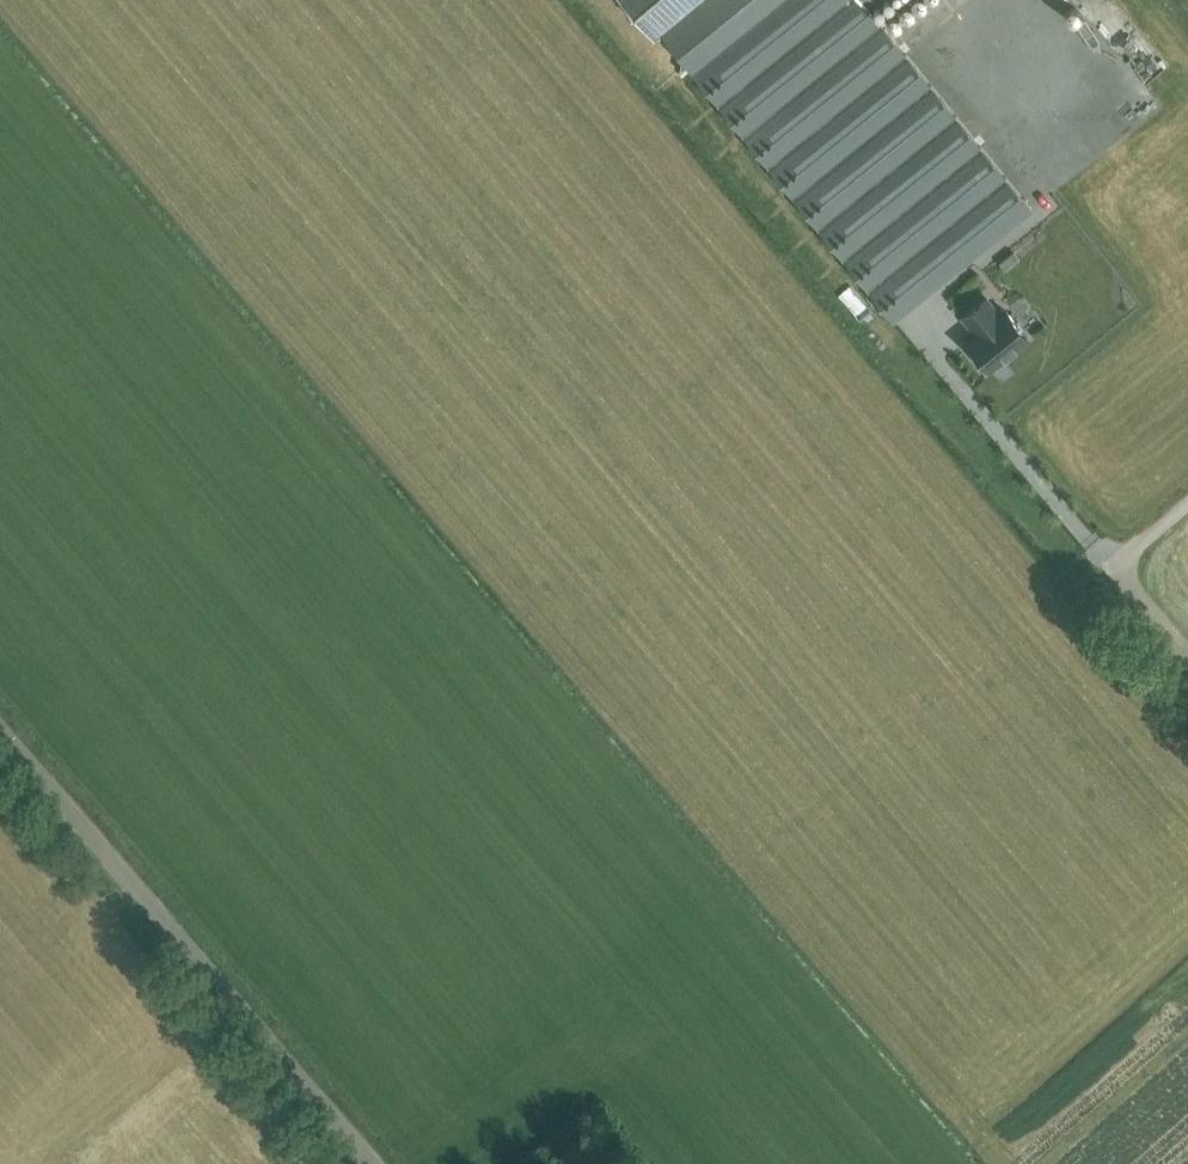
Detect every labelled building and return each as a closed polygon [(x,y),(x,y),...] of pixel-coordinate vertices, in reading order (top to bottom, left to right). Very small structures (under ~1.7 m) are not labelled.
[(655,39),(700,0),(622,0),(655,39)] [(693,72),(894,319),(1031,209),(867,6),(875,0),(782,0),(693,72)] [(1102,28),(1147,76),(1167,58),(1132,21),(1125,28),(1118,21),(1124,15),(1120,11),(1102,28)] [(1017,160),(1023,172),(1043,162),(1037,149),(1017,160)] [(962,316),(972,329),(977,334),(967,342),(972,348),(969,351),(980,365),(984,362),(989,368),(1028,337),(1006,310),(1000,315),(986,297),(962,316)]
